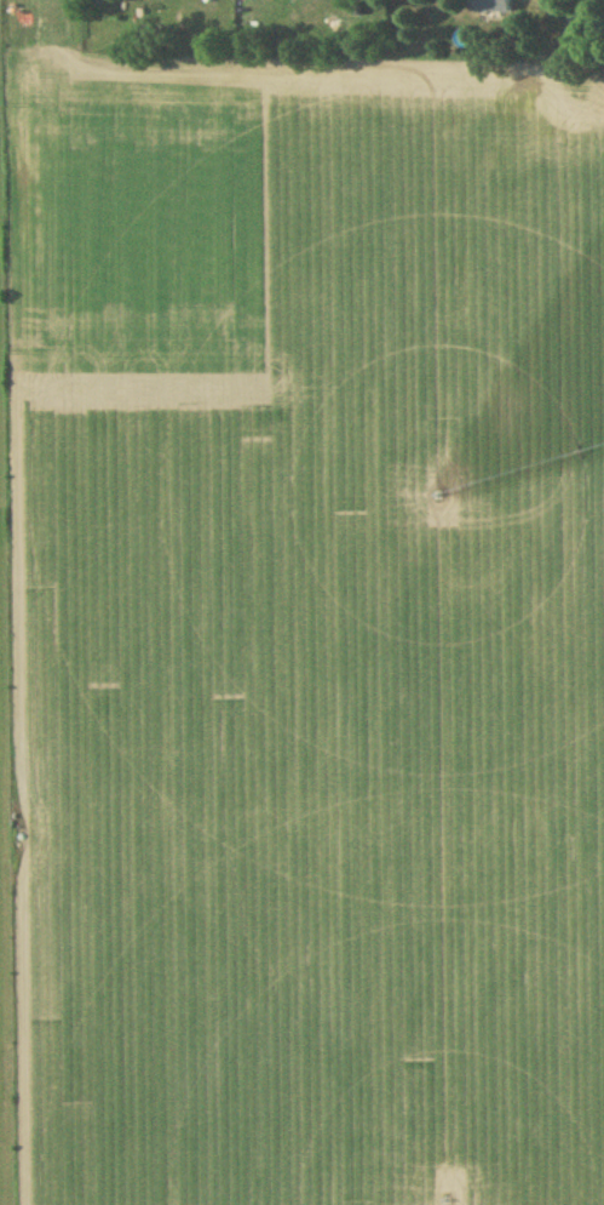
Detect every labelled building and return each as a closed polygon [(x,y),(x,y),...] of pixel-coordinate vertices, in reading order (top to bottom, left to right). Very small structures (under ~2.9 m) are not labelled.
[(513,11),(513,0),(473,0),(473,11),(513,11)]
